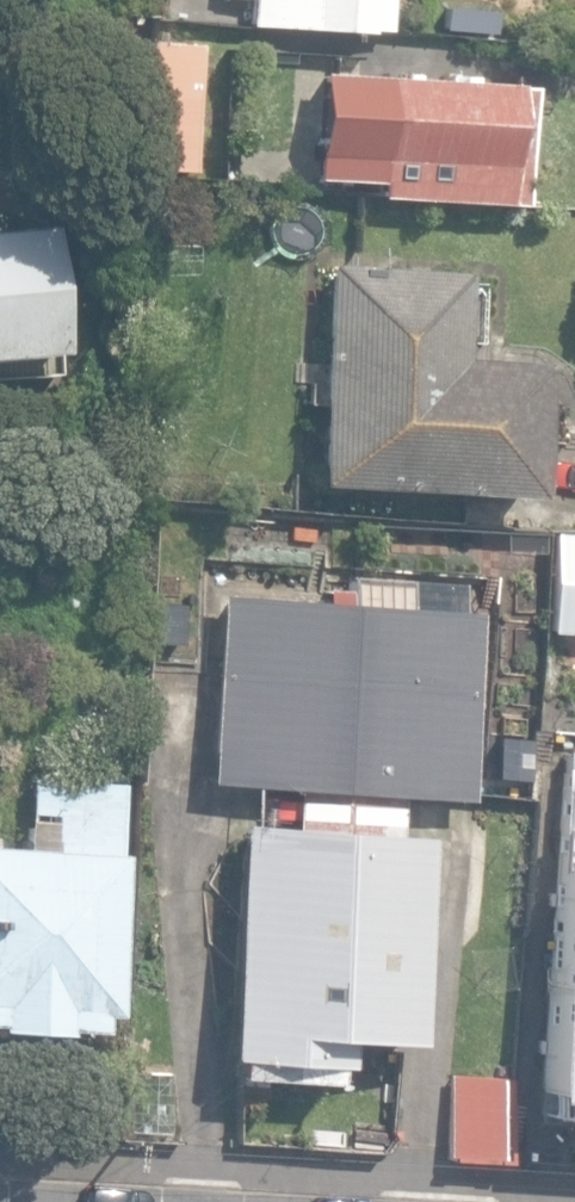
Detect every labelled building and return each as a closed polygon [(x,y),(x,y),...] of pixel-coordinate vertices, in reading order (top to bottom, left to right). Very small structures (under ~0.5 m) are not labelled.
[(386,34),(388,0),(251,0),(249,26),(386,34)] [(140,169),(191,172),(197,64),(196,64),(196,62),(146,59),(140,169)] [(374,196),(523,205),(530,86),(356,77),(355,92),(351,156),(375,158),(374,196)] [(59,350),(48,224),(0,228),(0,355),(59,350)] [(315,485),(536,498),(542,358),(461,353),(466,271),(328,264),(315,482),(315,485)] [(559,536),(552,632),(574,634),(574,537),(559,536)] [(222,595),(208,781),(245,784),(285,787),(338,791),(351,590),(326,589),(326,603),(222,595)] [(374,592),(351,590),(338,791),(399,795),(466,800),(480,611),(372,603),(374,592)] [(528,767),(500,765),(499,795),(527,796),(528,767)] [(63,1034),(63,1029),(100,1030),(102,1013),(113,1014),(126,852),(121,852),(126,784),(35,778),(28,851),(0,848),(0,1028),(63,1034)] [(399,795),(338,791),(285,787),(281,827),(242,824),(224,1057),(234,1057),(232,1073),(328,1081),(329,1064),(337,1065),(339,1035),(413,1040),(428,838),(397,837),(399,795)] [(570,828),(551,1118),(574,1120),(574,828),(570,828)] [(447,1156),(506,1159),(510,1078),(452,1075),(447,1156)]
